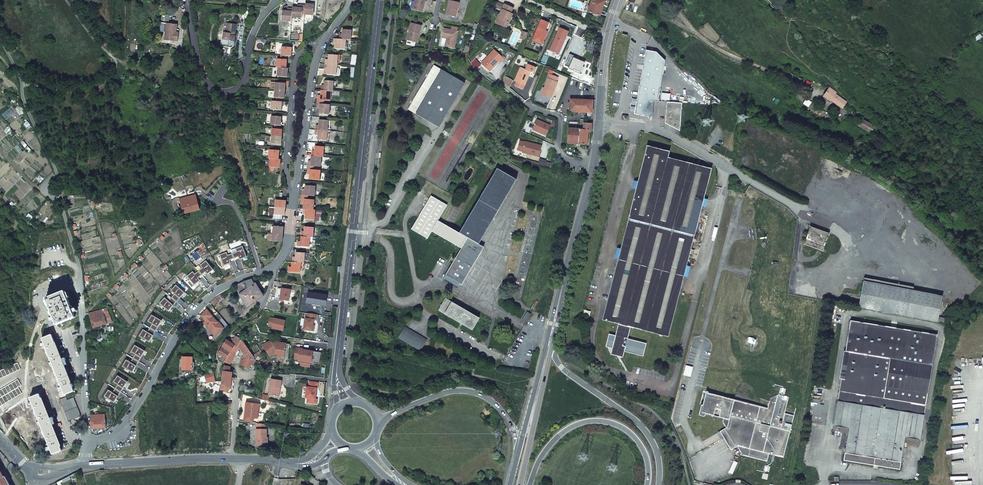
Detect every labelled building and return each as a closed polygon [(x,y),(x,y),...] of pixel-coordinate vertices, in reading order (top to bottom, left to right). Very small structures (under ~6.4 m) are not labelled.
[(425,0),(415,0),(413,9),(422,11),(425,1),(425,0)] [(588,12),(600,16),(602,9),(600,8),(602,2),(599,1),(600,0),(592,0),(588,12)] [(456,17),(459,3),(449,1),(446,15),(456,17)] [(305,12),(304,14),(313,15),(314,5),(305,4),(305,5),(305,12)] [(292,9),(292,17),(302,18),(302,11),(303,5),(299,5),(299,8),(298,8),(292,7),(292,9)] [(502,18),(499,24),(506,28),(512,14),(510,13),(512,8),(505,5),(499,17),(502,18)] [(282,11),(281,20),(291,21),(292,17),(292,9),(289,8),(288,11),(287,11),(282,11)] [(161,14),(159,31),(165,31),(166,23),(168,24),(169,15),(161,14)] [(541,19),(532,39),(541,43),(547,30),(545,29),(549,22),(541,19)] [(165,31),(164,40),(177,41),(178,36),(175,36),(176,32),(177,25),(168,24),(166,23),(165,31)] [(419,34),(421,25),(411,23),(407,40),(416,42),(418,33),(419,34)] [(233,46),(235,37),(233,36),(234,35),(236,25),(226,24),(225,33),(223,33),(222,44),(233,46)] [(560,27),(550,49),(558,53),(561,47),(560,47),(560,45),(562,45),(568,31),(560,27)] [(342,34),(342,36),(339,35),(339,39),(345,40),(349,40),(350,40),(351,30),(342,29),(342,34)] [(454,48),(458,32),(444,29),(442,37),(447,38),(446,45),(449,46),(449,47),(454,48)] [(221,47),(230,49),(233,47),(233,46),(222,44),(223,33),(222,33),(220,44),(221,47)] [(336,44),(336,49),(345,50),(345,40),(339,39),(334,39),(333,42),(336,43),(336,44)] [(282,47),(281,55),(287,56),(289,56),(289,52),(291,52),(292,48),(282,47)] [(494,50),(481,63),(489,70),(494,65),(495,66),(500,61),(501,62),(504,59),(494,50)] [(646,50),(634,114),(652,117),(653,101),(658,101),(665,60),(656,52),(646,50)] [(325,60),(324,64),(336,65),(337,55),(328,54),(328,60),(327,61),(325,60)] [(277,59),(276,68),(278,68),(286,68),(286,63),(285,63),(285,59),(281,59),(277,59)] [(327,69),(326,74),(336,75),(336,65),(324,64),(324,68),(327,68),(327,69)] [(520,67),(515,81),(517,82),(515,86),(523,89),(530,72),(532,72),(534,71),(536,67),(528,64),(526,70),(520,67)] [(433,66),(408,110),(439,127),(464,84),(433,66)] [(278,68),(277,76),(287,77),(288,72),(286,72),(286,68),(278,68)] [(799,85),(802,79),(783,69),(780,75),(799,85)] [(556,82),(558,78),(550,74),(545,87),(543,88),(541,92),(542,96),(545,97),(547,96),(551,98),(553,94),(552,92),(552,91),(554,91),(557,82),(556,82)] [(507,78),(504,83),(510,88),(513,81),(507,78)] [(321,86),(321,90),(331,91),(332,91),(333,81),(324,80),(324,85),(324,87),(321,86)] [(270,90),(275,90),(283,91),(283,87),(285,87),(285,83),(271,82),(270,90)] [(275,90),(274,97),(276,98),(282,98),(284,98),(284,95),(283,95),(283,91),(275,90)] [(317,96),(317,100),(323,100),(330,101),(330,94),(331,91),(321,90),(320,95),(320,96),(317,96)] [(831,100),(841,108),(846,102),(834,94),(831,100)] [(592,113),(593,100),(570,99),(569,112),(592,113)] [(272,101),(271,110),(281,111),(282,102),(276,101),(272,101)] [(679,131),(682,103),(667,102),(665,123),(679,131)] [(319,109),(319,114),(329,115),(329,105),(323,104),(317,104),(316,107),(319,108),(319,109)] [(271,116),(271,125),(274,125),(281,126),(281,122),(281,117),(271,116)] [(536,119),(532,130),(546,136),(550,125),(536,119)] [(315,126),(315,130),(327,131),(328,121),(319,120),(318,125),(318,126),(315,126)] [(859,126),(873,134),(877,128),(862,120),(859,126)] [(579,129),(578,144),(586,145),(588,132),(591,132),(591,123),(584,123),(583,130),(579,129)] [(272,136),(280,137),(280,133),(282,133),(282,129),(280,129),(274,129),(272,129),(272,136)] [(578,144),(579,129),(568,129),(567,141),(570,144),(576,144),(578,144)] [(318,135),(317,140),(326,141),(327,131),(315,130),(315,133),(318,134),(318,135)] [(272,136),(271,144),(281,144),(281,141),(280,141),(280,137),(272,136)] [(525,142),(522,153),(539,157),(542,146),(525,142)] [(311,152),(311,156),(321,157),(323,157),(324,147),(315,146),(314,151),(314,152),(311,152)] [(647,146),(602,320),(619,324),(616,336),(609,334),(606,346),(612,348),(615,349),(619,355),(622,352),(623,351),(625,351),(643,356),(646,343),(625,338),(628,326),(630,327),(630,329),(633,329),(633,328),(659,334),(659,336),(662,336),(662,335),(668,336),(712,168),(668,158),(670,152),(647,146)] [(269,150),(268,158),(270,159),(277,159),(277,155),(279,155),(279,150),(269,150)] [(308,162),(307,166),(314,166),(320,167),(321,157),(311,156),(311,161),(310,162),(308,162)] [(820,158),(817,164),(820,165),(819,166),(834,175),(838,170),(820,158)] [(270,159),(269,167),(278,168),(278,164),(280,164),(280,159),(278,159),(277,159),(270,159)] [(310,174),(309,179),(319,180),(320,170),(313,170),(307,169),(307,173),(310,173),(310,174)] [(497,169),(459,234),(438,221),(447,206),(431,196),(411,229),(427,239),(432,231),(447,240),(462,249),(446,275),(462,285),(484,247),(479,244),(516,180),(497,169)] [(302,191),(301,195),(307,196),(314,196),(315,186),(305,185),(305,190),(304,192),(302,191)] [(188,197),(192,212),(199,210),(198,205),(195,195),(188,197)] [(188,197),(180,199),(184,214),(192,212),(188,197)] [(303,204),(303,209),(313,210),(313,207),(314,200),(307,199),(301,199),(301,203),(303,203),(303,204)] [(276,200),(275,207),(283,208),(283,204),(285,204),(285,201),(276,200)] [(275,207),(274,215),(282,215),(284,216),(284,212),(283,212),(283,208),(275,207)] [(305,214),(305,219),(314,220),(315,210),(313,210),(303,209),(303,213),(305,213),(305,214)] [(281,227),(273,226),(273,233),(281,234),(281,230),(283,230),(283,227),(281,227)] [(301,233),(301,236),(310,237),(312,237),(313,227),(304,227),(304,231),(304,233),(301,233)] [(810,227),(804,244),(822,251),(829,233),(810,227)] [(281,234),(273,233),(272,241),(282,242),(282,238),(281,238),(281,234)] [(298,242),(297,246),(309,247),(310,240),(310,237),(301,236),(300,241),(300,243),(298,242)] [(242,246),(236,249),(237,252),(233,253),(234,257),(238,256),(240,259),(246,257),(242,246)] [(223,265),(230,263),(229,259),(233,258),(231,254),(227,255),(226,252),(220,255),(223,265)] [(292,258),(292,262),(301,263),(304,263),(305,253),(296,252),(295,257),(295,259),(292,258)] [(205,261),(200,265),(202,268),(199,271),(201,274),(205,271),(207,274),(212,269),(205,261)] [(289,268),(288,272),(300,273),(301,265),(301,263),(292,262),(292,267),(291,268),(289,268)] [(194,285),(199,280),(197,278),(201,275),(198,272),(195,274),(192,272),(187,276),(194,285)] [(243,282),(235,286),(240,295),(247,307),(263,295),(256,284),(255,284),(252,279),(243,282)] [(863,281),(858,307),(937,322),(938,318),(942,297),(863,281)] [(176,285),(171,290),(175,294),(172,297),(176,301),(179,298),(184,292),(176,285)] [(277,288),(276,299),(289,301),(291,290),(282,288),(282,289),(277,288)] [(64,291),(47,299),(57,325),(75,318),(64,291)] [(308,293),(307,303),(325,306),(327,296),(308,293)] [(168,310),(173,305),(176,302),(172,298),(169,301),(164,298),(160,303),(168,310)] [(438,310),(472,330),(479,318),(446,298),(438,310)] [(107,308),(89,314),(93,328),(107,324),(106,322),(111,321),(107,308)] [(207,310),(201,316),(205,321),(203,323),(209,330),(210,329),(215,335),(224,328),(218,321),(217,322),(207,310)] [(522,320),(526,322),(531,314),(527,312),(522,320)] [(316,315),(307,313),(306,318),(305,318),(303,330),(312,331),(313,325),(314,320),(315,320),(316,315)] [(151,315),(148,321),(153,324),(150,328),(155,331),(158,327),(161,321),(151,315)] [(270,318),(268,326),(272,327),(272,328),(283,331),(285,321),(270,318)] [(850,321),(833,426),(849,428),(844,460),(900,469),(905,438),(920,440),(937,335),(850,321)] [(399,338),(420,351),(427,340),(405,327),(399,338)] [(149,341),(152,335),(155,331),(150,328),(148,332),(143,330),(139,336),(149,341)] [(51,335),(43,338),(65,394),(74,391),(72,387),(74,386),(73,384),(71,384),(51,335)] [(227,340),(223,346),(231,351),(234,345),(237,347),(241,339),(236,336),(232,343),(227,340)] [(226,359),(225,362),(231,364),(235,355),(237,351),(238,350),(239,351),(241,349),(245,355),(242,359),(240,364),(248,368),(249,366),(254,357),(252,354),(241,339),(237,347),(234,345),(231,351),(231,352),(226,359)] [(269,342),(264,345),(269,356),(275,355),(278,355),(277,358),(288,359),(290,344),(275,342),(269,342)] [(134,345),(131,351),(135,354),(133,358),(138,361),(141,357),(144,351),(134,345)] [(231,352),(223,347),(219,354),(226,359),(231,352)] [(303,349),(296,348),(294,359),(300,360),(300,361),(319,364),(320,358),(320,353),(302,350),(303,349)] [(611,353),(623,357),(625,351),(623,351),(622,352),(619,355),(615,349),(612,348),(611,353)] [(182,357),(182,370),(192,370),(192,357),(182,357)] [(132,372),(136,366),(138,361),(133,359),(131,363),(126,360),(123,366),(132,372)] [(224,366),(222,385),(230,388),(232,372),(230,372),(231,367),(224,366)] [(210,373),(204,375),(207,383),(215,380),(214,372),(213,372),(210,373)] [(117,376),(113,382),(118,385),(115,389),(120,392),(123,388),(126,382),(117,376)] [(280,389),(282,381),(271,379),(269,395),(279,397),(280,389)] [(307,402),(316,403),(317,399),(315,398),(316,388),(317,389),(318,383),(309,382),(308,387),(306,387),(305,398),(307,398),(307,402)] [(114,402),(117,396),(120,392),(115,389),(112,393),(108,390),(104,396),(114,402)] [(723,430),(734,448),(737,446),(741,453),(741,455),(767,462),(769,454),(770,454),(772,455),(773,455),(783,458),(794,416),(784,413),(789,398),(787,397),(784,396),(784,397),(778,395),(770,398),(768,408),(724,397),(721,396),(706,392),(703,405),(701,405),(699,414),(700,415),(704,416),(705,416),(705,414),(723,419),(723,422),(726,428),(723,430)] [(39,394),(31,398),(53,454),(62,450),(39,394)] [(66,397),(60,399),(69,421),(81,416),(74,398),(67,400),(66,397)] [(245,417),(253,418),(256,418),(257,418),(259,408),(257,408),(258,404),(247,402),(245,417)] [(105,414),(91,415),(91,428),(106,428),(105,414)] [(266,438),(266,430),(266,425),(257,423),(256,438),(256,445),(267,445),(268,438),(266,438)] [(10,484),(5,476),(4,477),(0,470),(0,484),(10,484)]
